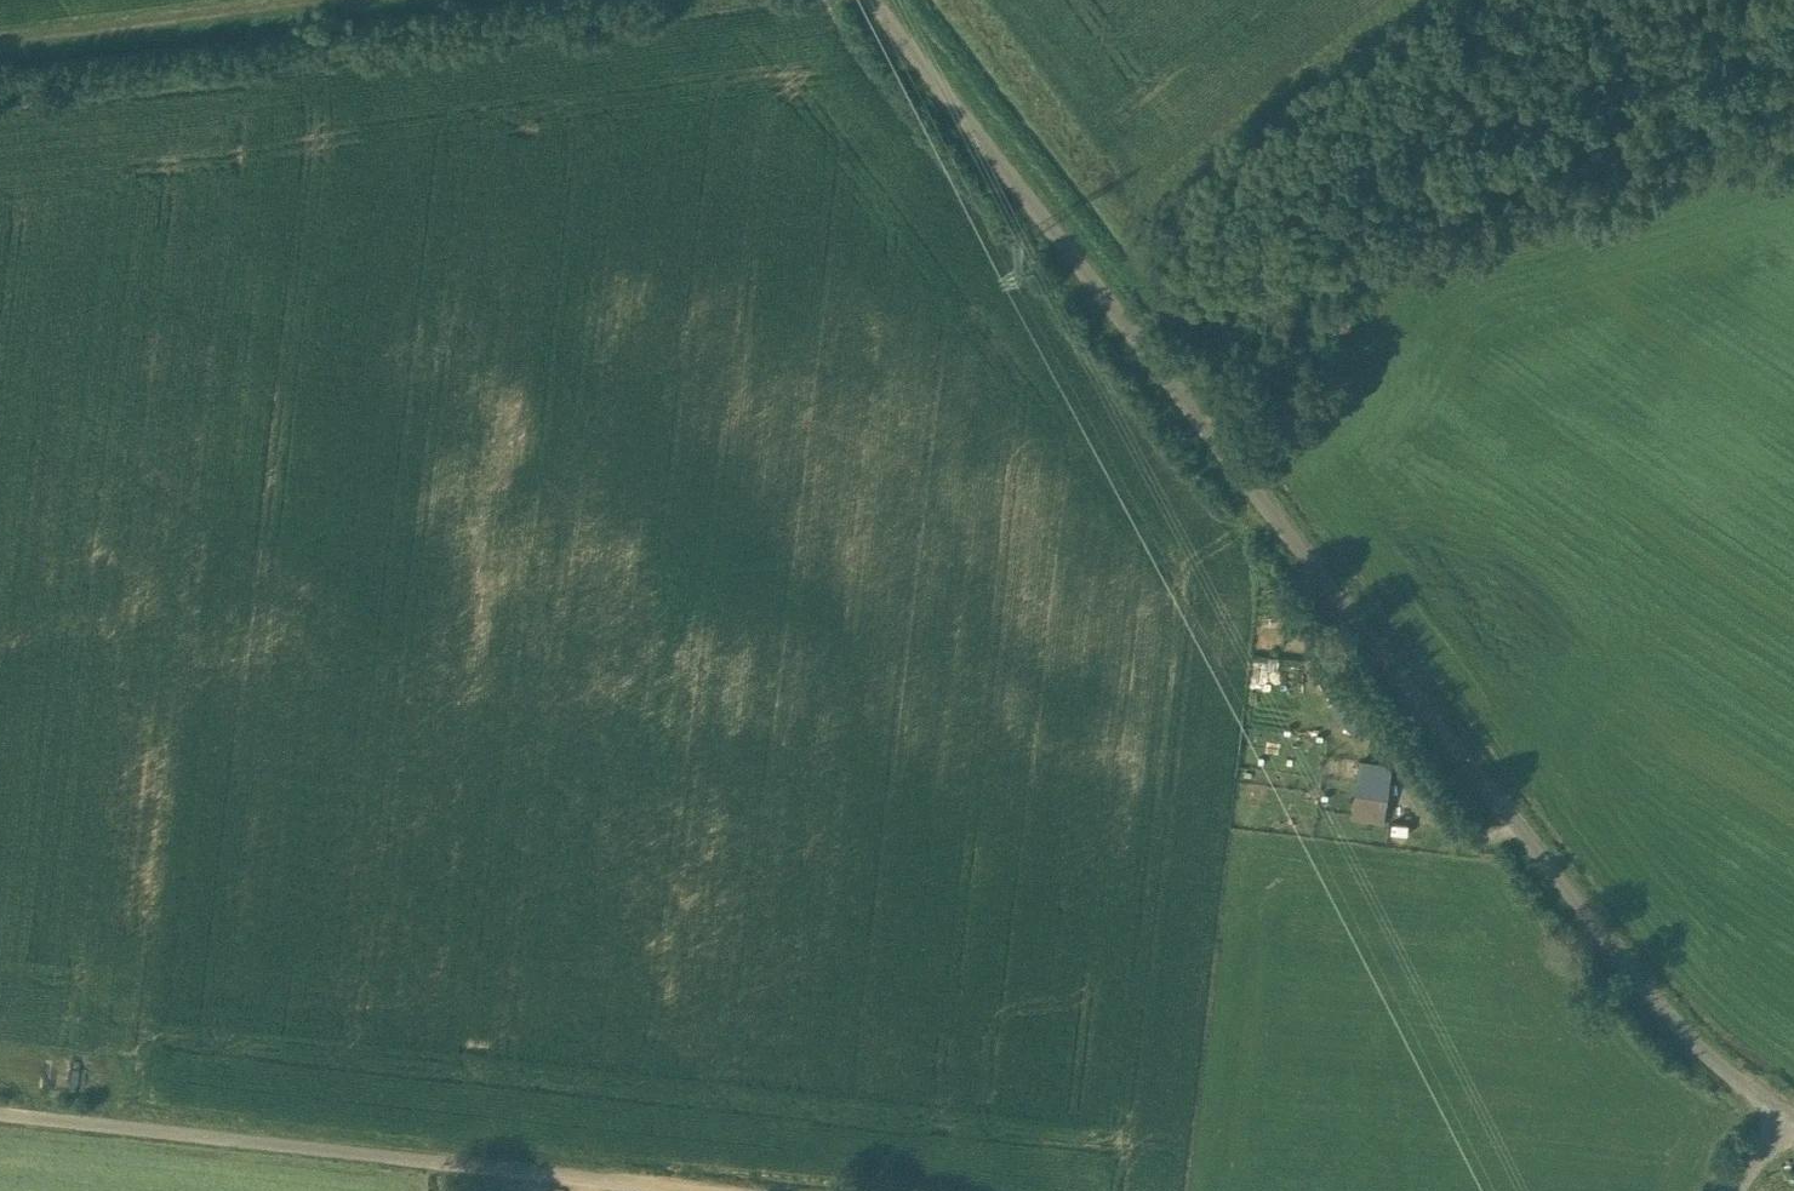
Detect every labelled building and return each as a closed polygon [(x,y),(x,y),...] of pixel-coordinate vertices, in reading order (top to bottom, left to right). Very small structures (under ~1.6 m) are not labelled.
[(1360,760),(1351,815),(1383,820),(1391,769),(1386,764),(1360,760)]
